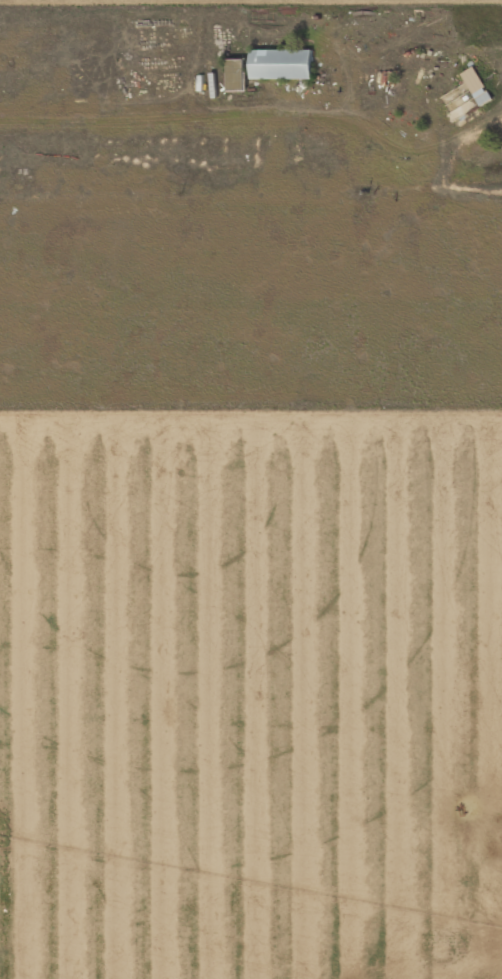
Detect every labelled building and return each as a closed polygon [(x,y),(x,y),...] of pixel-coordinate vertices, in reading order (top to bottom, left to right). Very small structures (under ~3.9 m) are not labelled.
[(313,50),(252,51),(252,80),(313,79),(313,50)] [(246,60),(227,61),(228,91),(247,90),(246,60)] [(493,100),(475,67),(462,74),(480,107),(493,100)]
